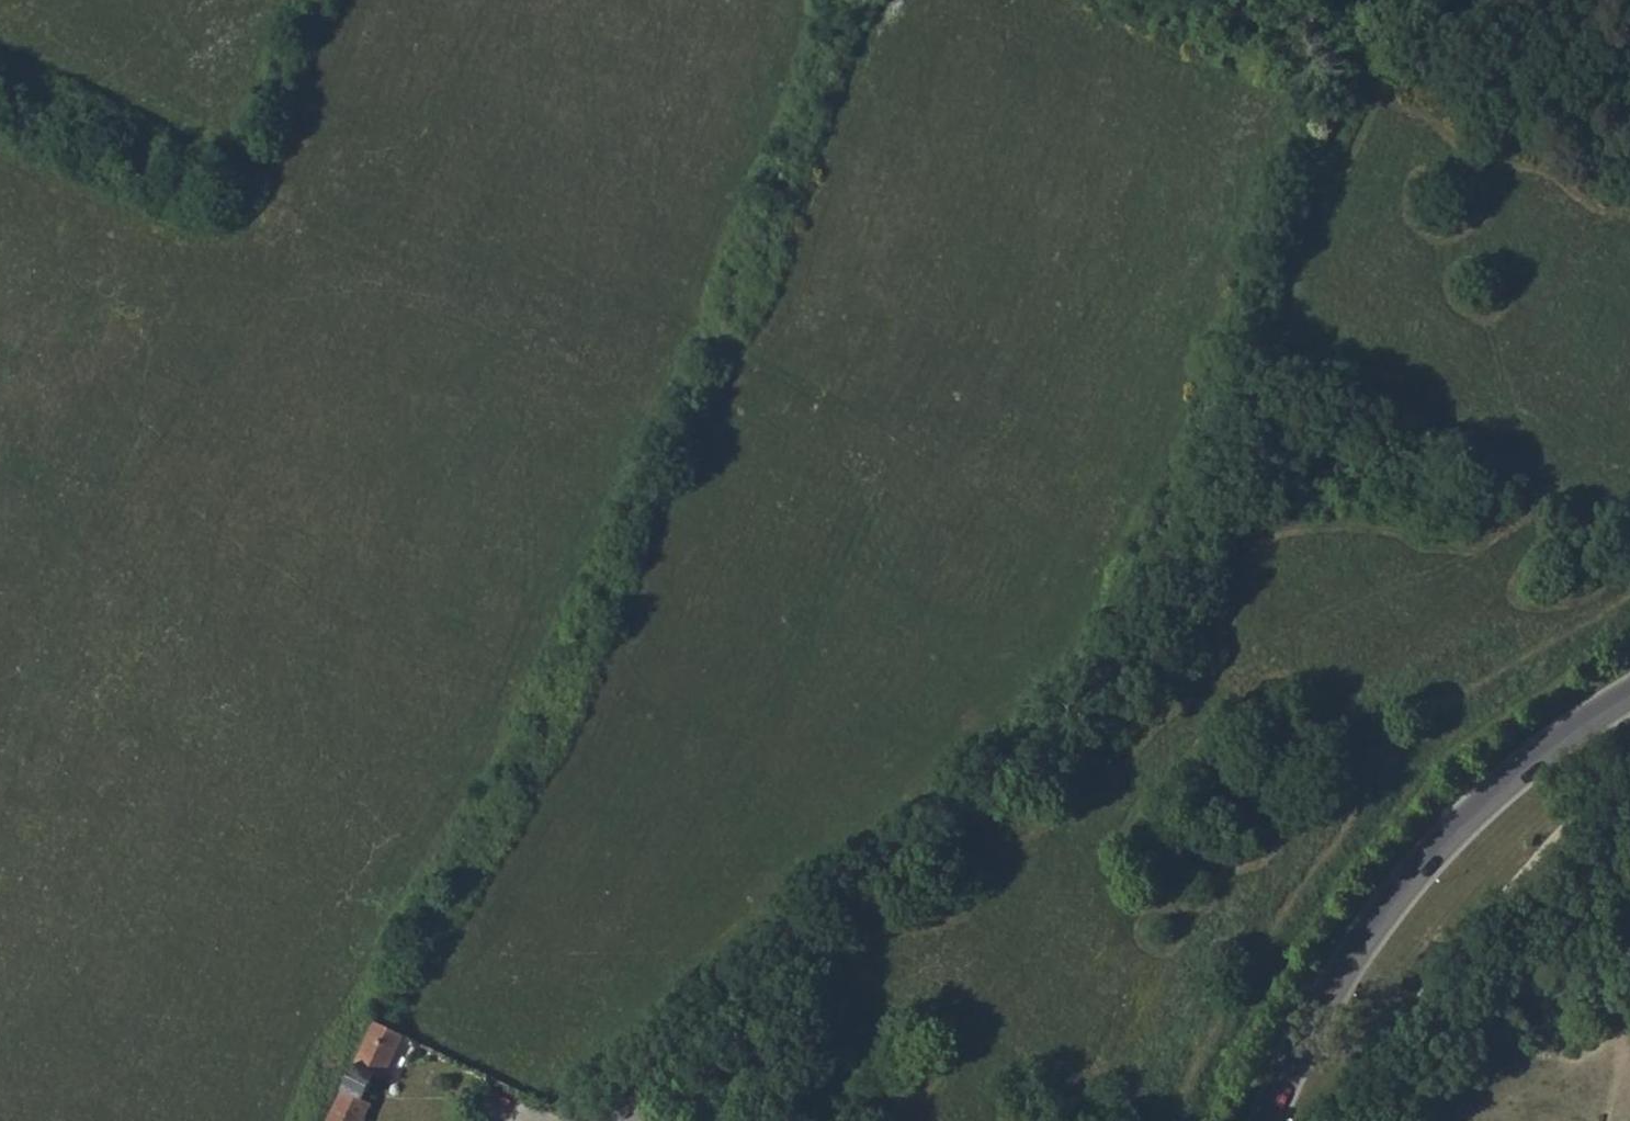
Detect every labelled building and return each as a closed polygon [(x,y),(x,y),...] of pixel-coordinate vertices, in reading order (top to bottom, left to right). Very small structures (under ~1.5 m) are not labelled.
[(330,1120),(363,1120),(369,1107),(360,1103),(370,1081),(381,1086),(403,1037),(375,1024),(330,1120)]
